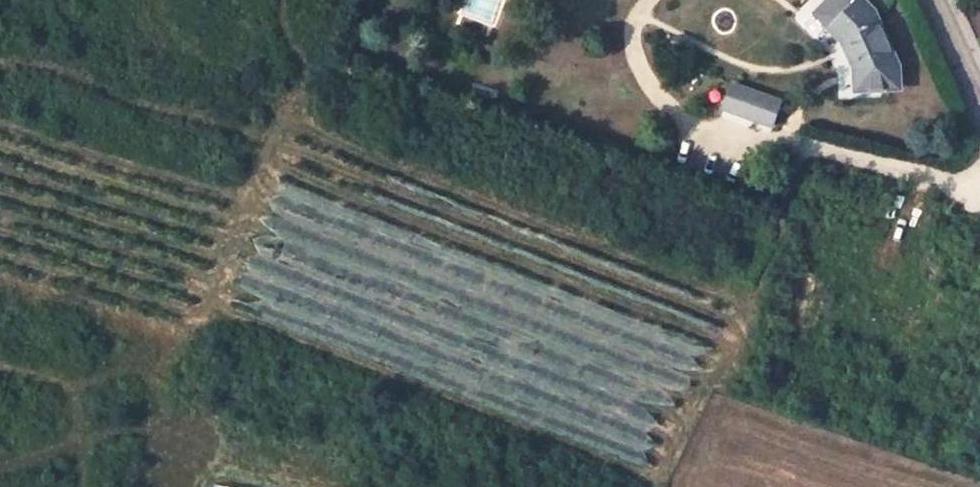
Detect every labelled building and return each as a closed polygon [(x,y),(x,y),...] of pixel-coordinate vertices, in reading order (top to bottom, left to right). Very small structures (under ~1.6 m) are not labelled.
[(816,13),(829,25),(843,40),(855,69),(857,90),(899,88),(898,66),(873,12),(862,0),(829,0),(816,13)] [(779,101),(732,85),(724,108),(771,124),(779,101)] [(268,100),(280,105),(283,98),(271,93),(268,100)]
